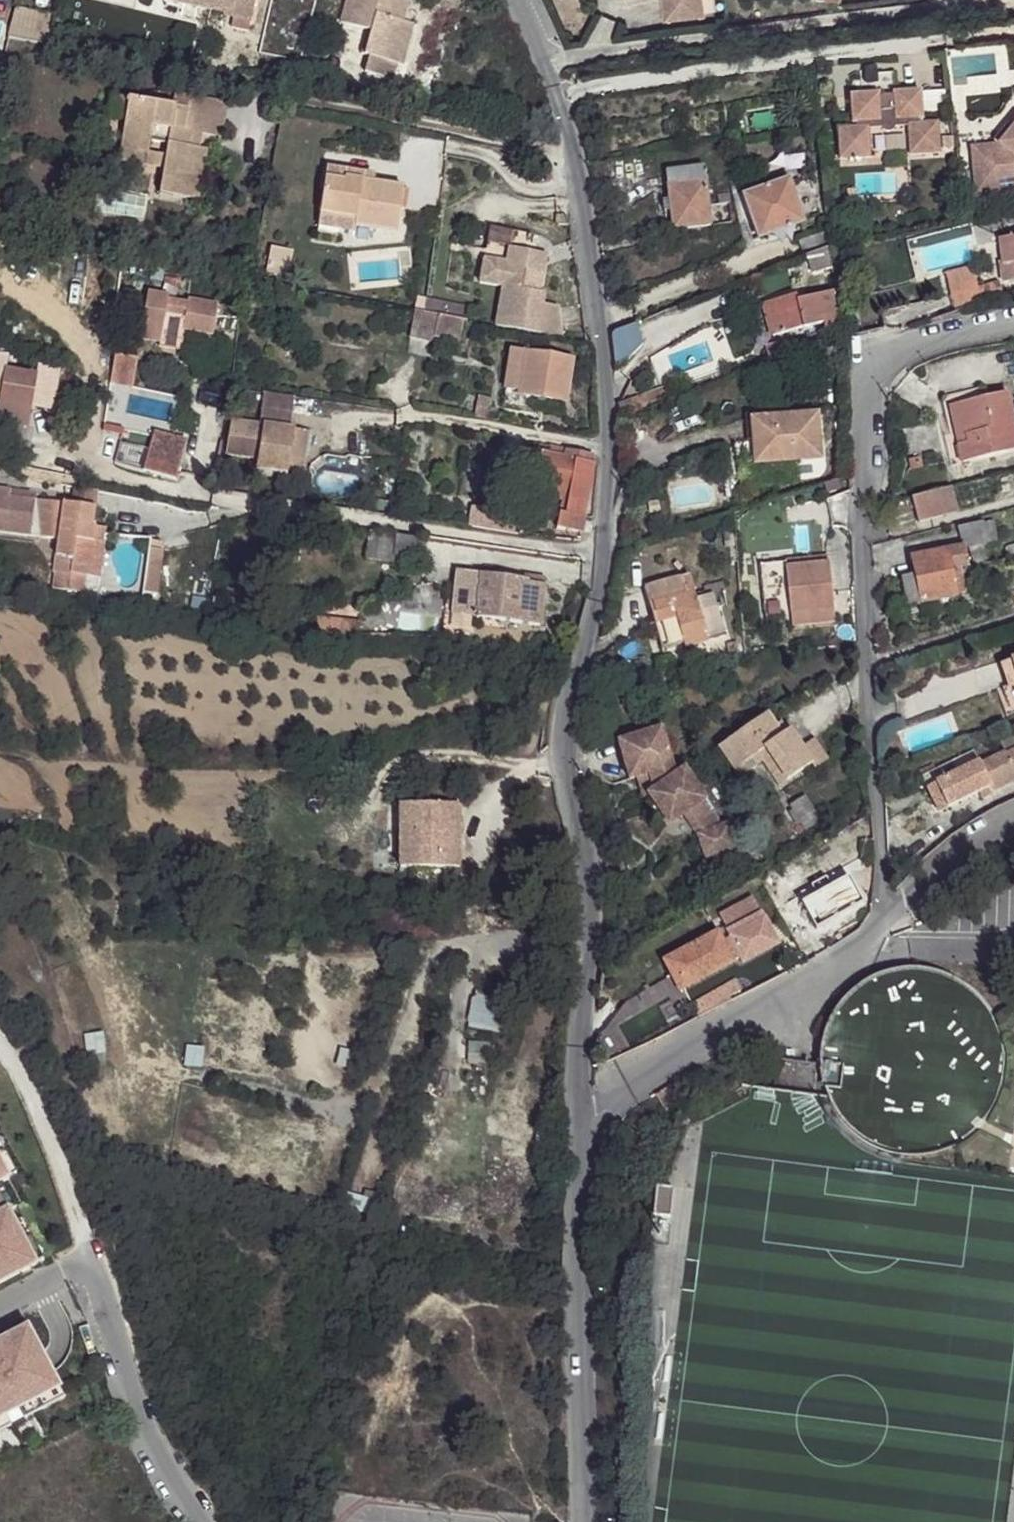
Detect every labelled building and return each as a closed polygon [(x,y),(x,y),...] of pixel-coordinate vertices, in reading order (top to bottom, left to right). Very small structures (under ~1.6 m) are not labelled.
[(255,0),(163,0),(237,16),(234,26),(249,29),(255,0)] [(403,0),(346,0),(340,21),(368,29),(361,53),(370,55),(366,71),(394,78),(398,63),(403,64),(414,25),(404,22),(409,2),(403,0)] [(663,21),(703,16),(701,0),(661,0),(663,21)] [(13,6),(5,35),(56,45),(63,15),(13,6)] [(924,90),(926,111),(945,109),(942,89),(924,90)] [(838,129),(840,159),(849,159),(849,162),(861,161),(861,158),(870,157),(868,129),(882,128),(883,131),(888,132),(891,131),(894,127),(907,126),(909,155),(940,152),(938,122),(918,124),(918,120),(923,119),(921,91),(893,93),(893,96),(878,97),(878,94),(850,96),(852,124),(857,124),(857,128),(838,129)] [(179,95),(177,108),(190,110),(192,97),(179,95)] [(190,110),(177,108),(113,97),(110,119),(125,121),(120,149),(148,154),(150,141),(167,144),(165,156),(164,168),(160,192),(199,198),(206,150),(203,149),(193,148),(196,133),(205,135),(218,137),(224,103),(192,97),(190,110)] [(230,104),(224,103),(218,137),(224,138),(230,104)] [(998,145),(1011,131),(1013,134),(1013,126),(1012,129),(1007,125),(994,141),(998,145)] [(973,168),(975,192),(1011,189),(1010,179),(1013,178),(1013,134),(1011,131),(998,145),(989,146),(990,167),(973,168)] [(196,133),(193,148),(203,149),(205,135),(196,133)] [(971,148),(973,168),(990,167),(989,146),(971,148)] [(148,154),(120,149),(118,161),(164,168),(165,156),(148,154)] [(704,166),(665,171),(673,230),(712,225),(704,166)] [(345,180),(370,184),(372,175),(327,168),(325,180),(344,183),(345,180)] [(356,226),(397,232),(404,189),(370,184),(345,180),(344,183),(325,180),(319,224),(355,230),(356,226)] [(744,196),(759,237),(780,230),(778,227),(785,224),(786,228),(803,222),(788,180),(744,196)] [(729,194),(717,196),(719,204),(730,202),(729,194)] [(566,225),(566,215),(556,215),(556,225),(566,225)] [(504,287),(498,318),(560,329),(558,307),(543,304),(545,293),(539,292),(546,256),(528,252),(525,267),(506,264),(509,248),(513,231),(492,227),(481,283),(504,287)] [(799,241),(803,257),(807,255),(829,247),(828,232),(799,241)] [(1000,264),(1003,279),(1013,277),(1013,237),(1000,240),(1003,264),(1000,264)] [(829,247),(807,255),(812,274),(825,270),(826,275),(833,274),(829,247)] [(288,251),(271,248),(267,272),(283,275),(288,251)] [(528,252),(509,248),(506,264),(525,267),(528,252)] [(945,274),(954,309),(1003,297),(999,282),(978,288),(972,267),(945,274)] [(782,292),(763,297),(773,336),(804,328),(804,329),(824,324),(828,338),(837,335),(832,292),(796,301),(795,296),(784,299),(782,292)] [(168,296),(148,293),(140,339),(160,343),(165,313),(186,317),(183,331),(212,335),(217,304),(188,299),(188,302),(167,299),(168,296)] [(426,300),(424,313),(439,316),(444,317),(446,304),(426,300)] [(444,317),(461,320),(463,307),(446,304),(444,317)] [(439,316),(424,313),(415,312),(410,339),(434,343),(435,336),(439,316)] [(165,313),(160,343),(181,346),(183,331),(186,317),(165,313)] [(444,317),(439,316),(435,336),(459,341),(463,320),(461,320),(444,317)] [(560,329),(498,318),(497,326),(561,338),(560,329)] [(615,332),(612,334),(616,366),(628,360),(633,355),(638,348),(635,324),(615,332)] [(765,347),(769,360),(791,352),(787,341),(765,347)] [(566,402),(572,359),(511,350),(505,390),(520,392),(520,395),(566,402)] [(135,360),(115,357),(111,384),(132,387),(135,360)] [(27,428),(35,379),(0,373),(0,390),(2,391),(0,404),(0,424),(27,428)] [(661,390),(664,398),(672,395),(669,387),(661,390)] [(943,399),(945,408),(986,398),(984,389),(943,399)] [(647,395),(650,403),(664,398),(661,390),(647,395)] [(294,397),(264,393),(262,410),(292,414),(294,397)] [(945,408),(949,426),(943,427),(952,465),(1013,450),(1013,424),(1006,393),(986,398),(945,408)] [(478,397),(474,416),(488,419),(491,399),(478,397)] [(260,470),(287,475),(288,469),(302,471),(308,433),(290,430),(292,414),(262,410),(260,426),(232,421),(227,454),(258,459),(257,466),(260,470)] [(818,413),(750,419),(754,464),(822,458),(818,413)] [(155,433),(145,470),(175,478),(185,441),(155,433)] [(552,447),(550,455),(563,457),(564,450),(552,447)] [(581,533),(594,463),(592,462),(593,455),(564,450),(563,457),(525,450),(520,480),(547,485),(546,494),(568,499),(565,513),(560,512),(557,528),(581,533)] [(951,488),(942,490),(948,516),(958,513),(951,488)] [(106,529),(92,527),(94,509),(71,506),(31,500),(31,493),(0,489),(0,531),(59,539),(52,588),(83,594),(96,597),(106,529)] [(74,490),(71,506),(94,509),(97,493),(74,490)] [(942,490),(912,498),(918,523),(948,516),(942,490)] [(393,502),(372,499),(370,509),(391,512),(393,502)] [(469,527),(514,534),(517,514),(471,507),(469,527)] [(915,575),(901,578),(906,603),(920,601),(921,602),(955,595),(950,569),(968,566),(964,548),(998,540),(993,521),(983,524),(983,522),(957,528),(962,548),(912,559),(915,575)] [(370,540),(367,558),(412,564),(415,539),(396,537),(396,543),(370,540)] [(1006,559),(1013,557),(1013,546),(1005,548),(1006,559)] [(162,553),(149,551),(143,592),(157,594),(162,553)] [(828,558),(786,563),(786,569),(828,564),(828,558)] [(786,563),(760,565),(765,618),(790,615),(833,610),(828,564),(786,569),(786,563)] [(457,574),(453,615),(540,625),(545,579),(525,577),(524,582),(457,574)] [(689,575),(644,589),(655,623),(677,616),(687,647),(725,636),(712,594),(724,591),(723,585),(704,590),(706,596),(696,599),(689,575)] [(833,610),(790,615),(791,626),(834,621),(833,610)] [(1010,662),(1000,665),(1010,693),(1013,691),(1013,674),(1010,662)] [(766,715),(724,744),(740,767),(764,750),(786,782),(811,764),(812,763),(790,730),(787,733),(781,737),(774,727),(766,715)] [(780,723),(774,727),(781,737),(787,733),(780,723)] [(618,742),(630,779),(636,777),(647,774),(652,790),(647,794),(662,817),(678,819),(683,815),(697,835),(705,858),(736,847),(727,824),(720,826),(714,811),(690,776),(678,772),(676,774),(661,728),(618,742)] [(935,783),(948,808),(978,793),(989,787),(992,793),(1013,782),(1013,735),(998,740),(1004,751),(979,764),(978,762),(935,783)] [(814,739),(802,748),(812,763),(811,764),(814,769),(828,760),(814,739)] [(740,767),(724,744),(717,749),(738,779),(762,762),(779,786),(786,782),(764,750),(740,767)] [(919,772),(921,776),(935,769),(933,765),(919,772)] [(647,774),(636,777),(643,797),(647,794),(652,790),(647,774)] [(935,783),(925,788),(938,813),(948,808),(935,783)] [(989,787),(978,793),(981,798),(992,793),(989,787)] [(805,797),(790,806),(805,830),(819,821),(805,797)] [(401,805),(400,867),(459,868),(460,830),(455,830),(455,824),(460,824),(460,805),(401,805)] [(800,904),(815,931),(863,903),(848,877),(831,886),(825,877),(810,886),(816,895),(800,904)] [(686,943),(661,957),(679,991),(732,963),(717,934),(688,949),(686,943)] [(819,1062),(777,1057),(773,1090),(825,1096),(836,1115),(853,1135),(882,1151),(898,1154),(924,1155),(941,1152),(957,1145),(974,1134),(991,1116),(1001,1096),(1006,1079),(1006,1047),(1000,1025),(996,1017),(983,999),(967,985),(954,977),(931,970),(907,968),(885,972),(862,983),(850,992),(835,1009),(830,1017),(824,1032),(821,1041),(819,1062)] [(466,1027),(504,1035),(512,999),(473,991),(466,1027)] [(8,1179),(16,1175),(0,1145),(0,1164),(8,1179)] [(0,1184),(0,1198),(7,1212),(15,1207),(2,1183),(0,1184)] [(35,1265),(15,1226),(7,1212),(0,1198),(0,1284),(35,1265)] [(23,1222),(15,1226),(35,1265),(43,1261),(23,1222)] [(5,1417),(20,1409),(59,1389),(27,1328),(0,1342),(0,1420),(5,1417)] [(59,1389),(20,1409),(25,1419),(64,1399),(59,1389)] [(0,1420),(0,1433),(11,1427),(5,1417),(0,1420)]
